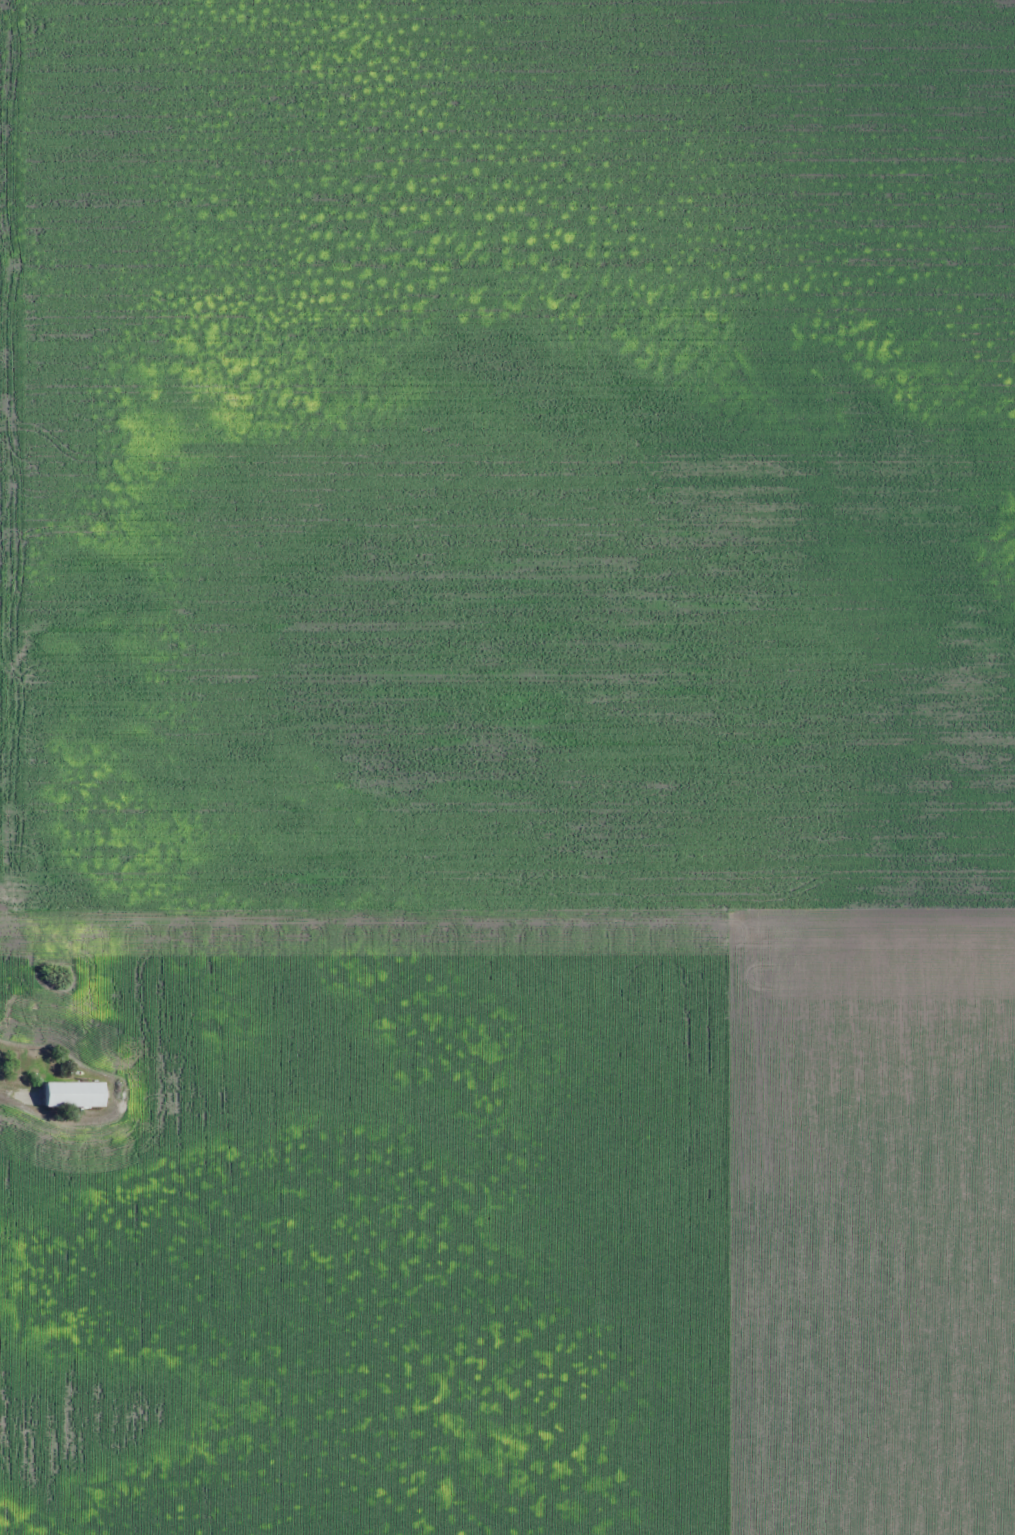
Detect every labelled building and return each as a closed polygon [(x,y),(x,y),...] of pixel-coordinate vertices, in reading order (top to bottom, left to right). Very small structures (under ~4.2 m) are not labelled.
[(46,1082),(103,1083),(102,1107),(45,1106),(46,1082)]
